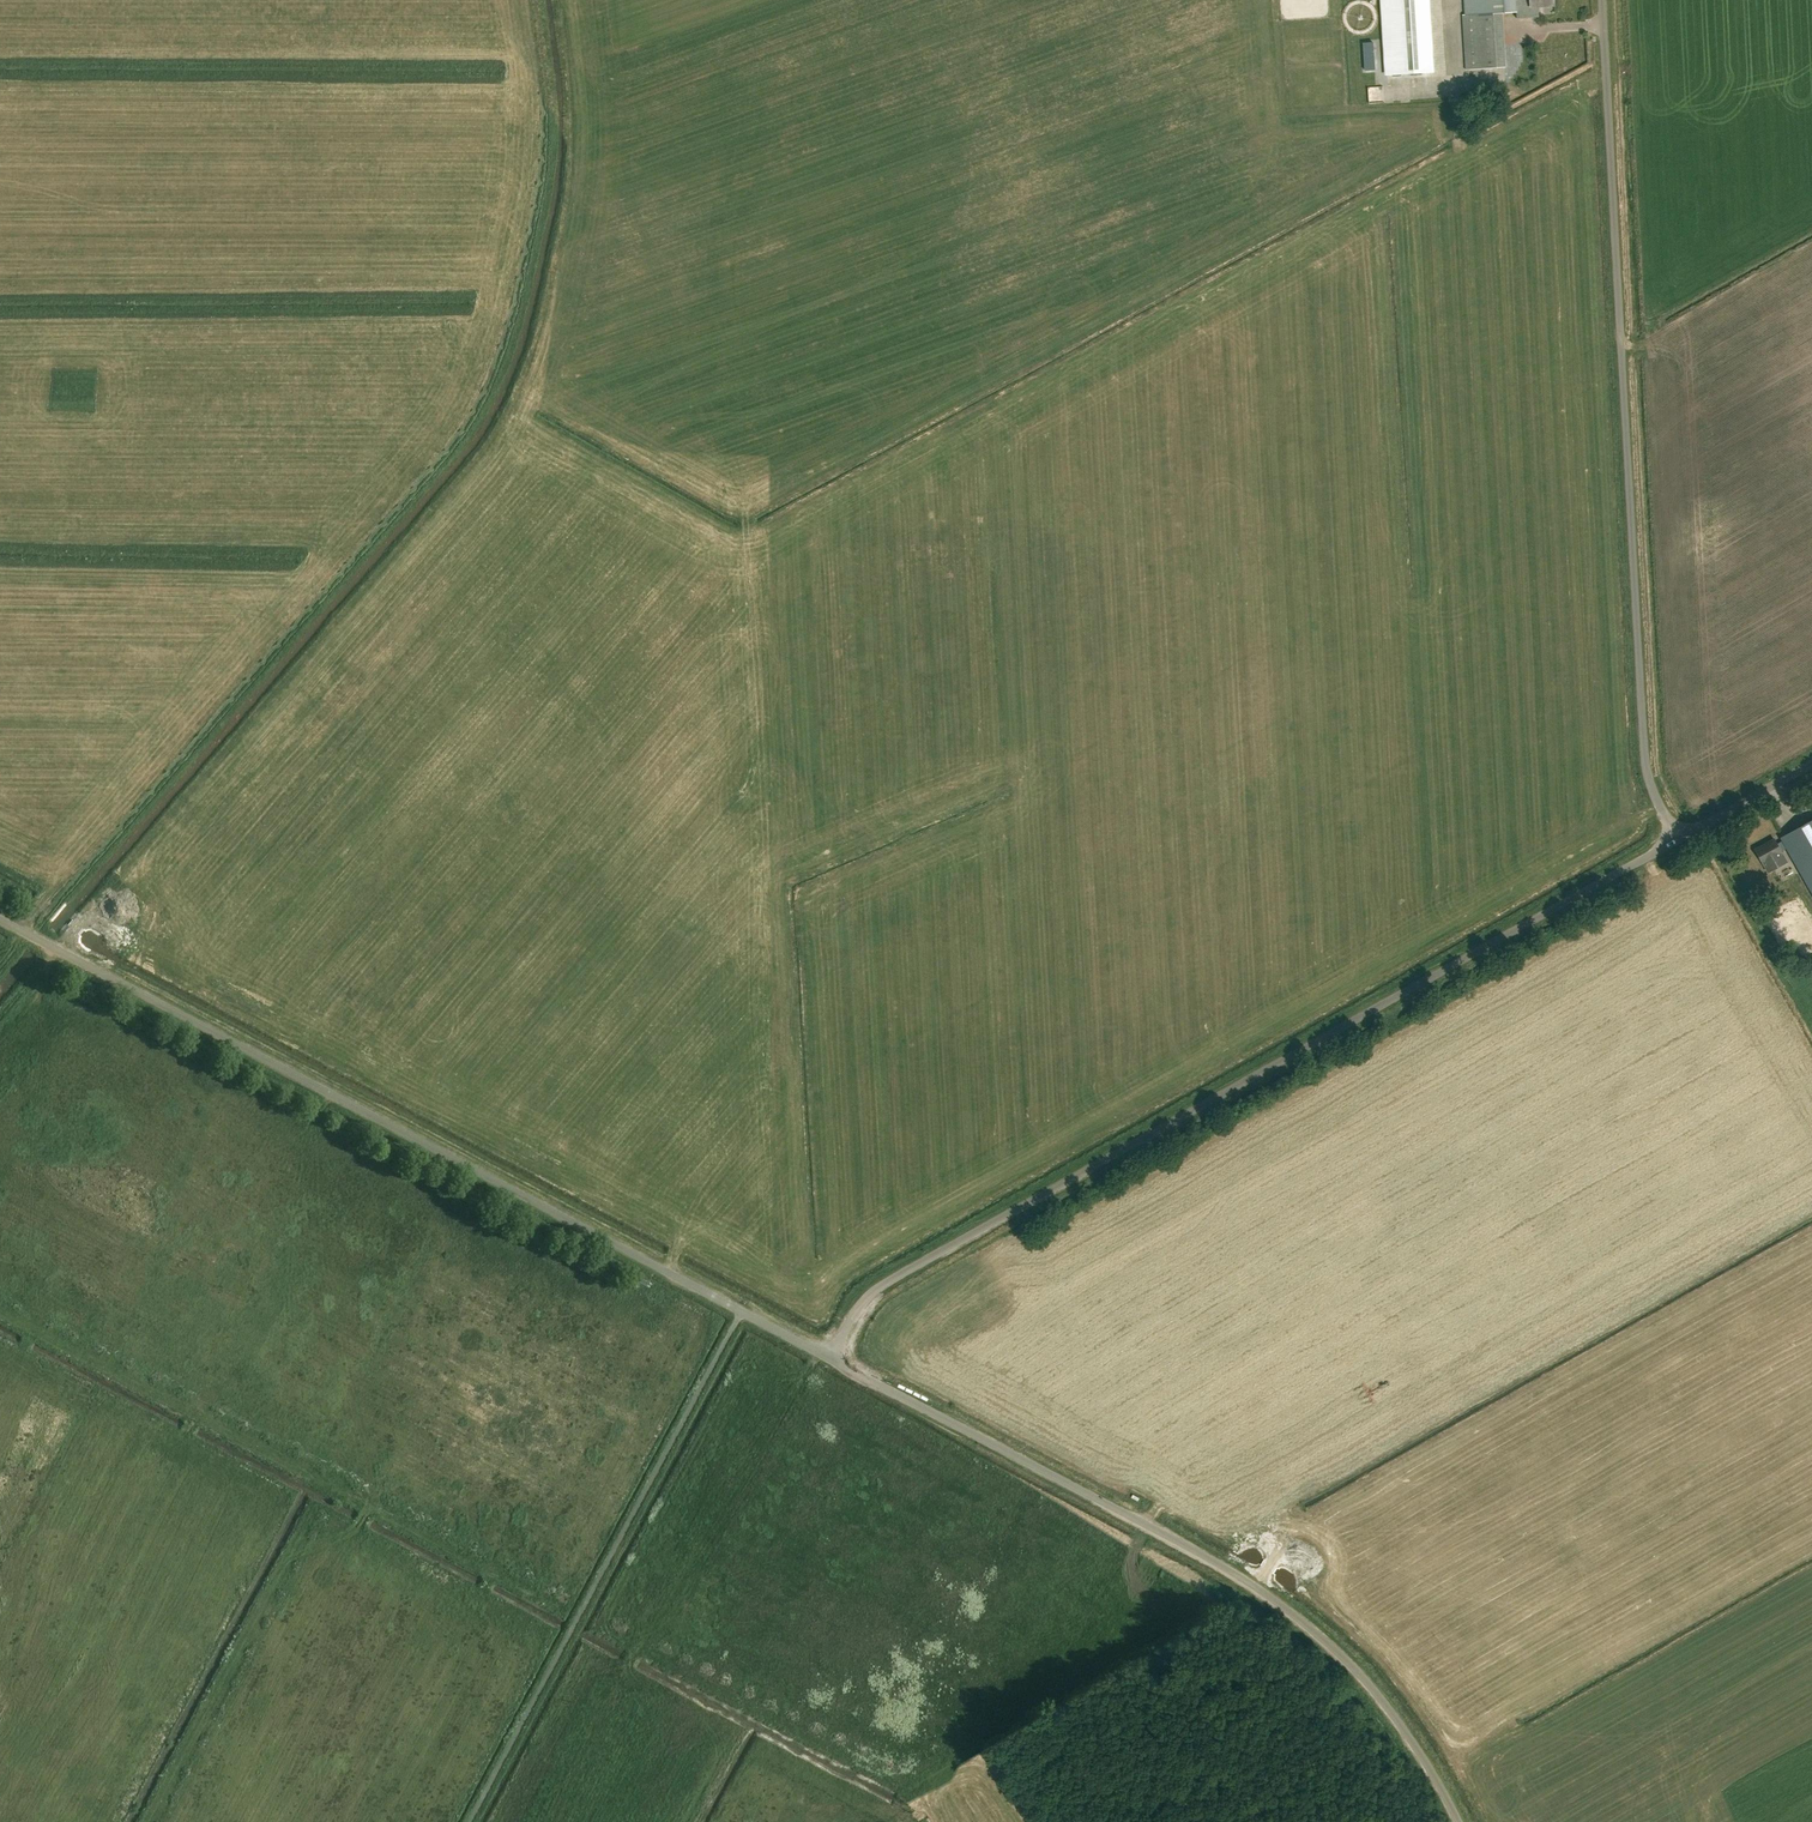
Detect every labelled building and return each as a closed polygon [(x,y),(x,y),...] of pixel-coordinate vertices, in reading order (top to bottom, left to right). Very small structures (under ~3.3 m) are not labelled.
[(1427,0),(1380,0),(1385,75),(1431,72),(1427,0)] [(1464,15),(1468,70),(1497,68),(1493,13),(1517,11),(1516,8),(1554,5),(1554,0),(1464,0),(1464,15)] [(1784,837),(1785,839),(1777,844),(1774,839),(1755,849),(1768,872),(1787,861),(1781,851),(1789,847),(1811,888),(1811,821),(1784,837)]
